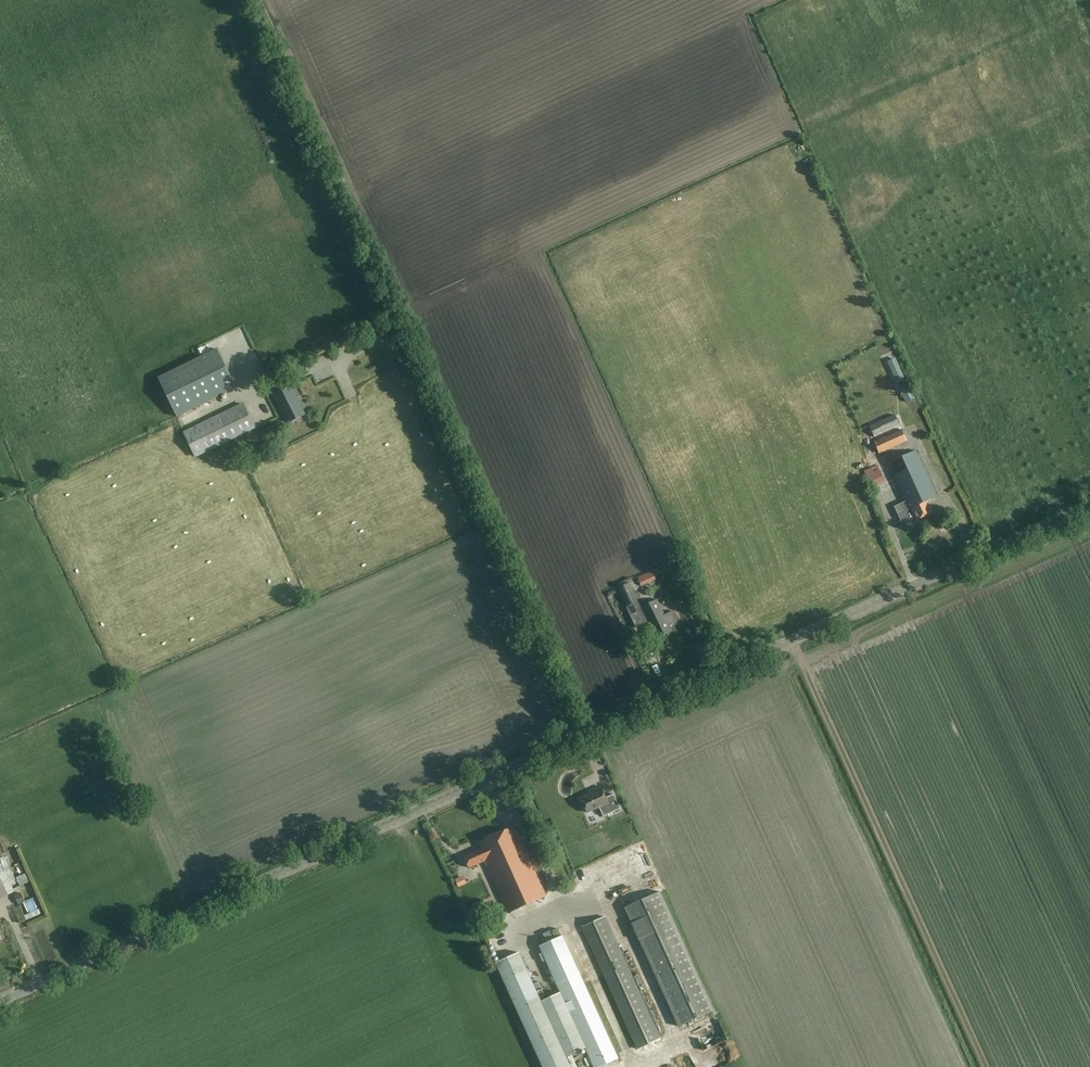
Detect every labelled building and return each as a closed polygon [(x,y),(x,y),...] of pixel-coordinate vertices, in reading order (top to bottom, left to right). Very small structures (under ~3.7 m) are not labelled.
[(157,380),(176,420),(235,392),(216,353),(157,380)] [(844,371),(864,365),(860,354),(841,361),(844,371)] [(905,382),(895,360),(887,363),(897,385),(905,382)] [(287,423),(305,414),(290,386),(273,395),(287,423)] [(315,388),(309,392),(313,398),(319,394),(315,388)] [(912,392),(903,396),(907,404),(916,399),(912,392)] [(196,458),(256,429),(244,404),(184,433),(196,458)] [(874,438),(900,426),(895,416),(869,427),(874,438)] [(878,454),(907,441),(901,429),(873,442),(878,454)] [(938,496),(917,450),(887,464),(904,502),(894,507),(902,524),(916,517),(917,519),(934,511),(929,500),(938,496)] [(645,570),(635,574),(639,584),(650,579),(645,570)] [(626,607),(638,602),(629,583),(617,589),(626,607)] [(657,639),(672,631),(657,600),(641,608),(657,639)] [(692,618),(697,616),(697,615),(701,613),(698,608),(689,611),(692,618)] [(594,794),(580,800),(587,815),(598,810),(602,819),(619,811),(613,797),(605,800),(600,789),(593,793),(594,794)] [(481,850),(465,857),(470,869),(485,863),(509,914),(546,897),(514,828),(478,844),(481,850)] [(583,840),(591,858),(598,855),(597,854),(605,851),(600,840),(598,841),(596,837),(591,839),(590,837),(583,840)] [(622,839),(609,845),(612,850),(624,843),(622,839)] [(461,855),(477,849),(474,843),(458,849),(461,855)] [(16,884),(4,856),(0,858),(0,859),(12,886),(16,884)] [(0,859),(0,898),(14,892),(12,886),(0,859)] [(24,901),(20,893),(15,895),(18,903),(24,901)] [(660,894),(624,910),(677,1029),(713,1013),(660,894)] [(26,920),(41,914),(39,909),(24,915),(26,920)] [(636,1051),(659,1041),(604,919),(582,929),(636,1051)] [(560,992),(541,1001),(520,955),(497,965),(543,1066),(571,1066),(566,1057),(585,1048),(593,1066),(600,1066),(616,1060),(562,937),(540,947),(560,992)] [(655,1028),(660,1026),(657,1017),(651,1019),(655,1028)] [(714,1020),(708,1023),(714,1036),(721,1032),(714,1020)]
